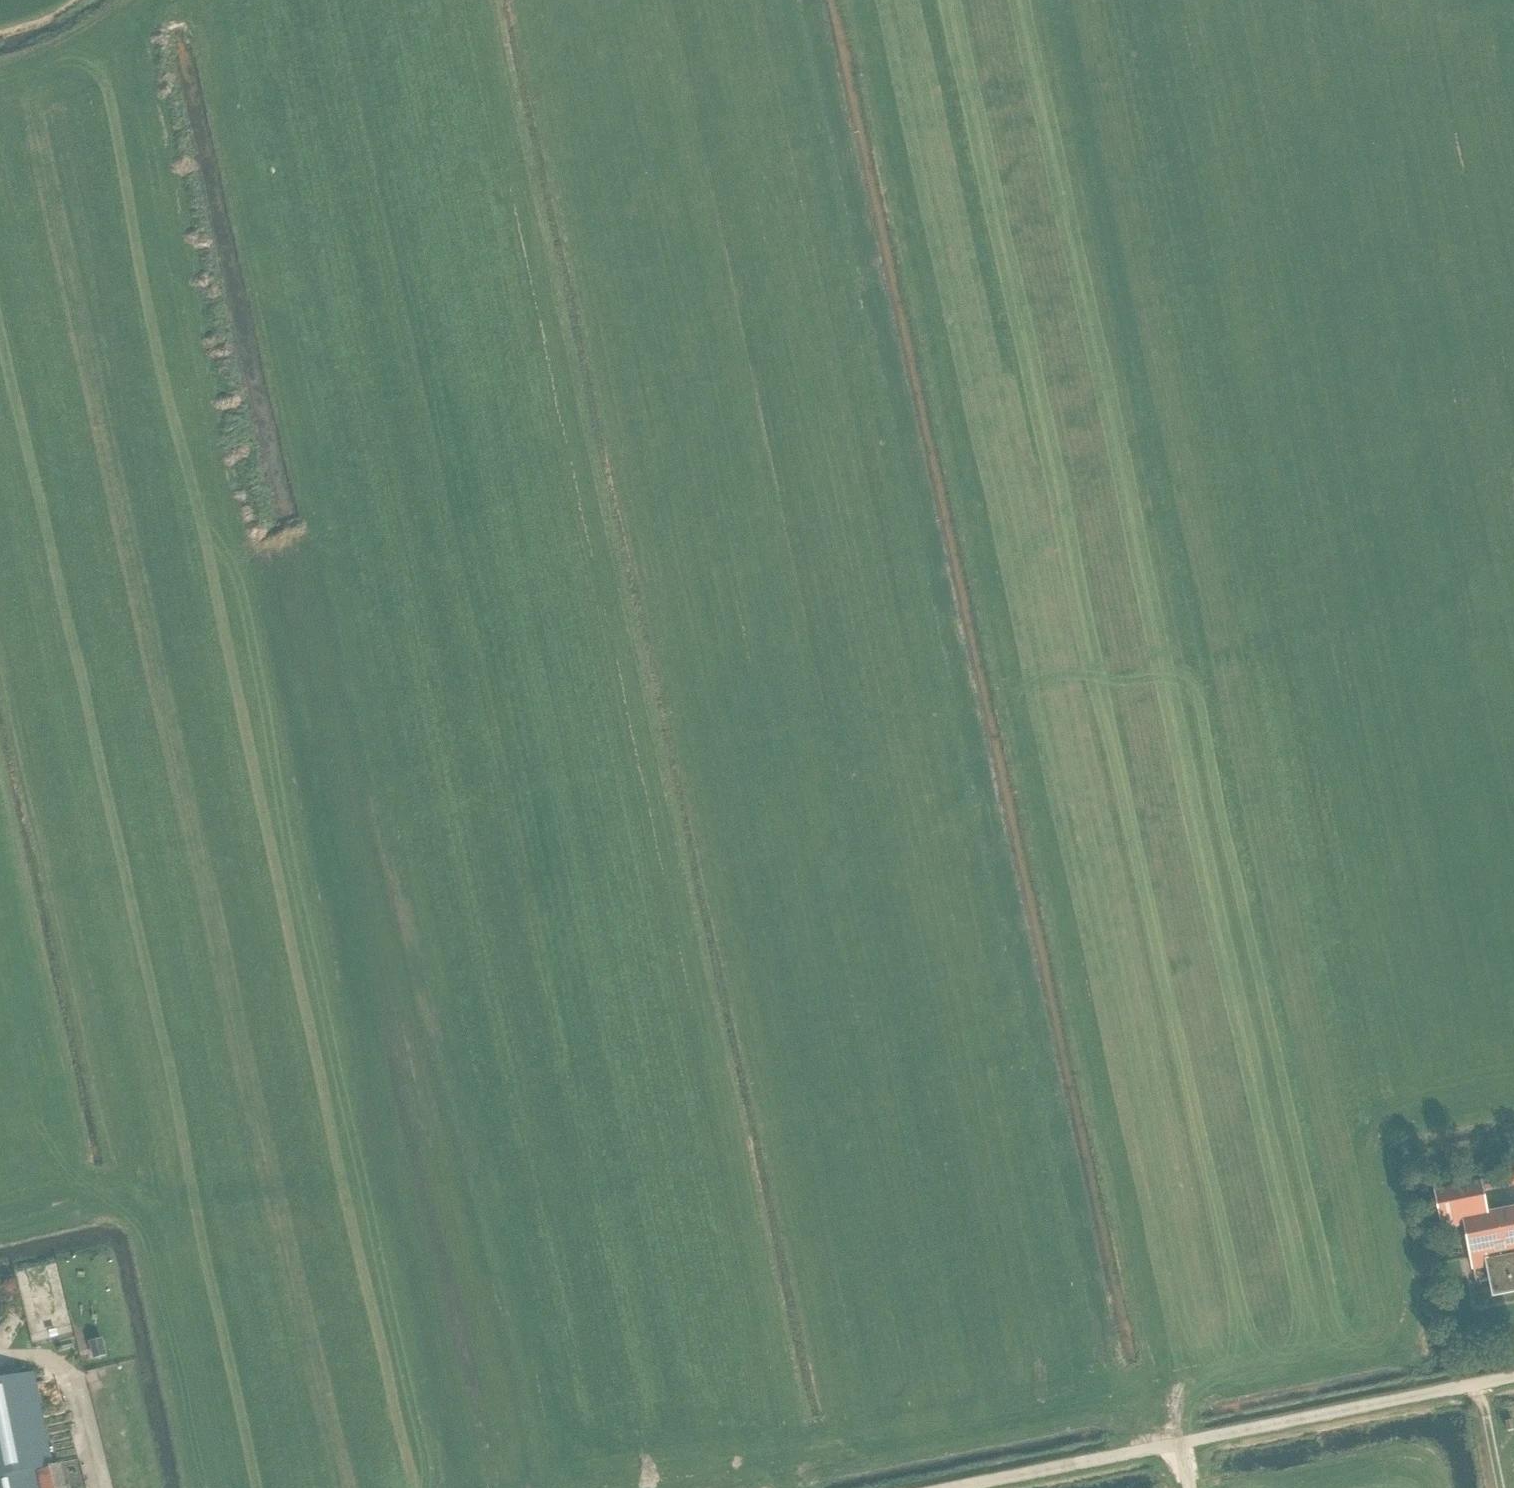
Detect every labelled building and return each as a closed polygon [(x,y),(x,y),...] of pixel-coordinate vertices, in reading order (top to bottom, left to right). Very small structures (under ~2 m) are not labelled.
[(1513,1181),(1513,1162),(1502,1165),(1506,1182),(1513,1181)] [(1463,1220),(1476,1283),(1478,1283),(1475,1269),(1489,1266),(1494,1291),(1513,1287),(1513,1211),(1488,1217),(1481,1183),(1434,1193),(1441,1224),(1463,1220)] [(34,1470),(52,1464),(34,1373),(0,1380),(0,1487),(37,1487),(34,1470)] [(1508,1431),(1513,1430),(1513,1426),(1513,1421),(1506,1422),(1508,1431)] [(39,1487),(65,1487),(59,1464),(35,1472),(39,1487)]
